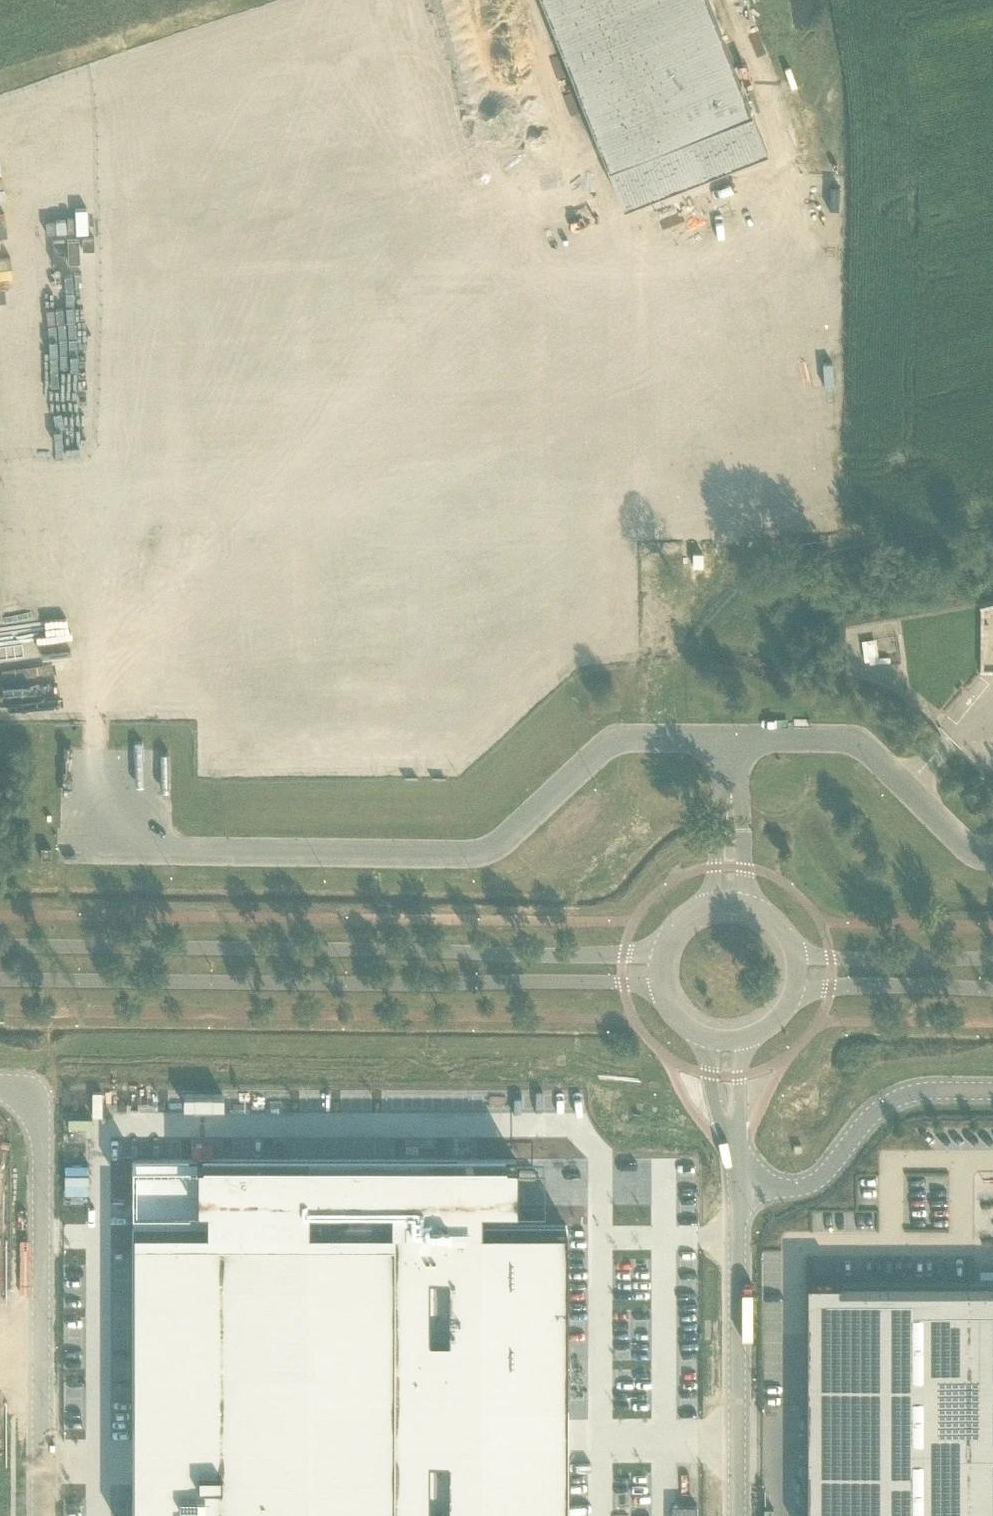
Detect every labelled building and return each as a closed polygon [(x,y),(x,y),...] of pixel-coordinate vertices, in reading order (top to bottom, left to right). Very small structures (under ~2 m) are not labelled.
[(624,205),(772,149),(715,0),(546,0),(624,205)] [(862,662),(876,661),(875,638),(860,639),(862,662)] [(981,741),(980,755),(992,756),(992,742),(981,741)] [(41,859),(51,859),(51,848),(42,848),(41,859)] [(132,1160),(132,1515),(566,1515),(566,1225),(480,1225),(480,1204),(516,1204),(516,1160),(132,1160)] [(813,1228),(830,1227),(829,1210),(812,1211),(813,1228)] [(806,1281),(806,1515),(992,1515),(992,1288),(839,1288),(839,1281),(806,1281)]
